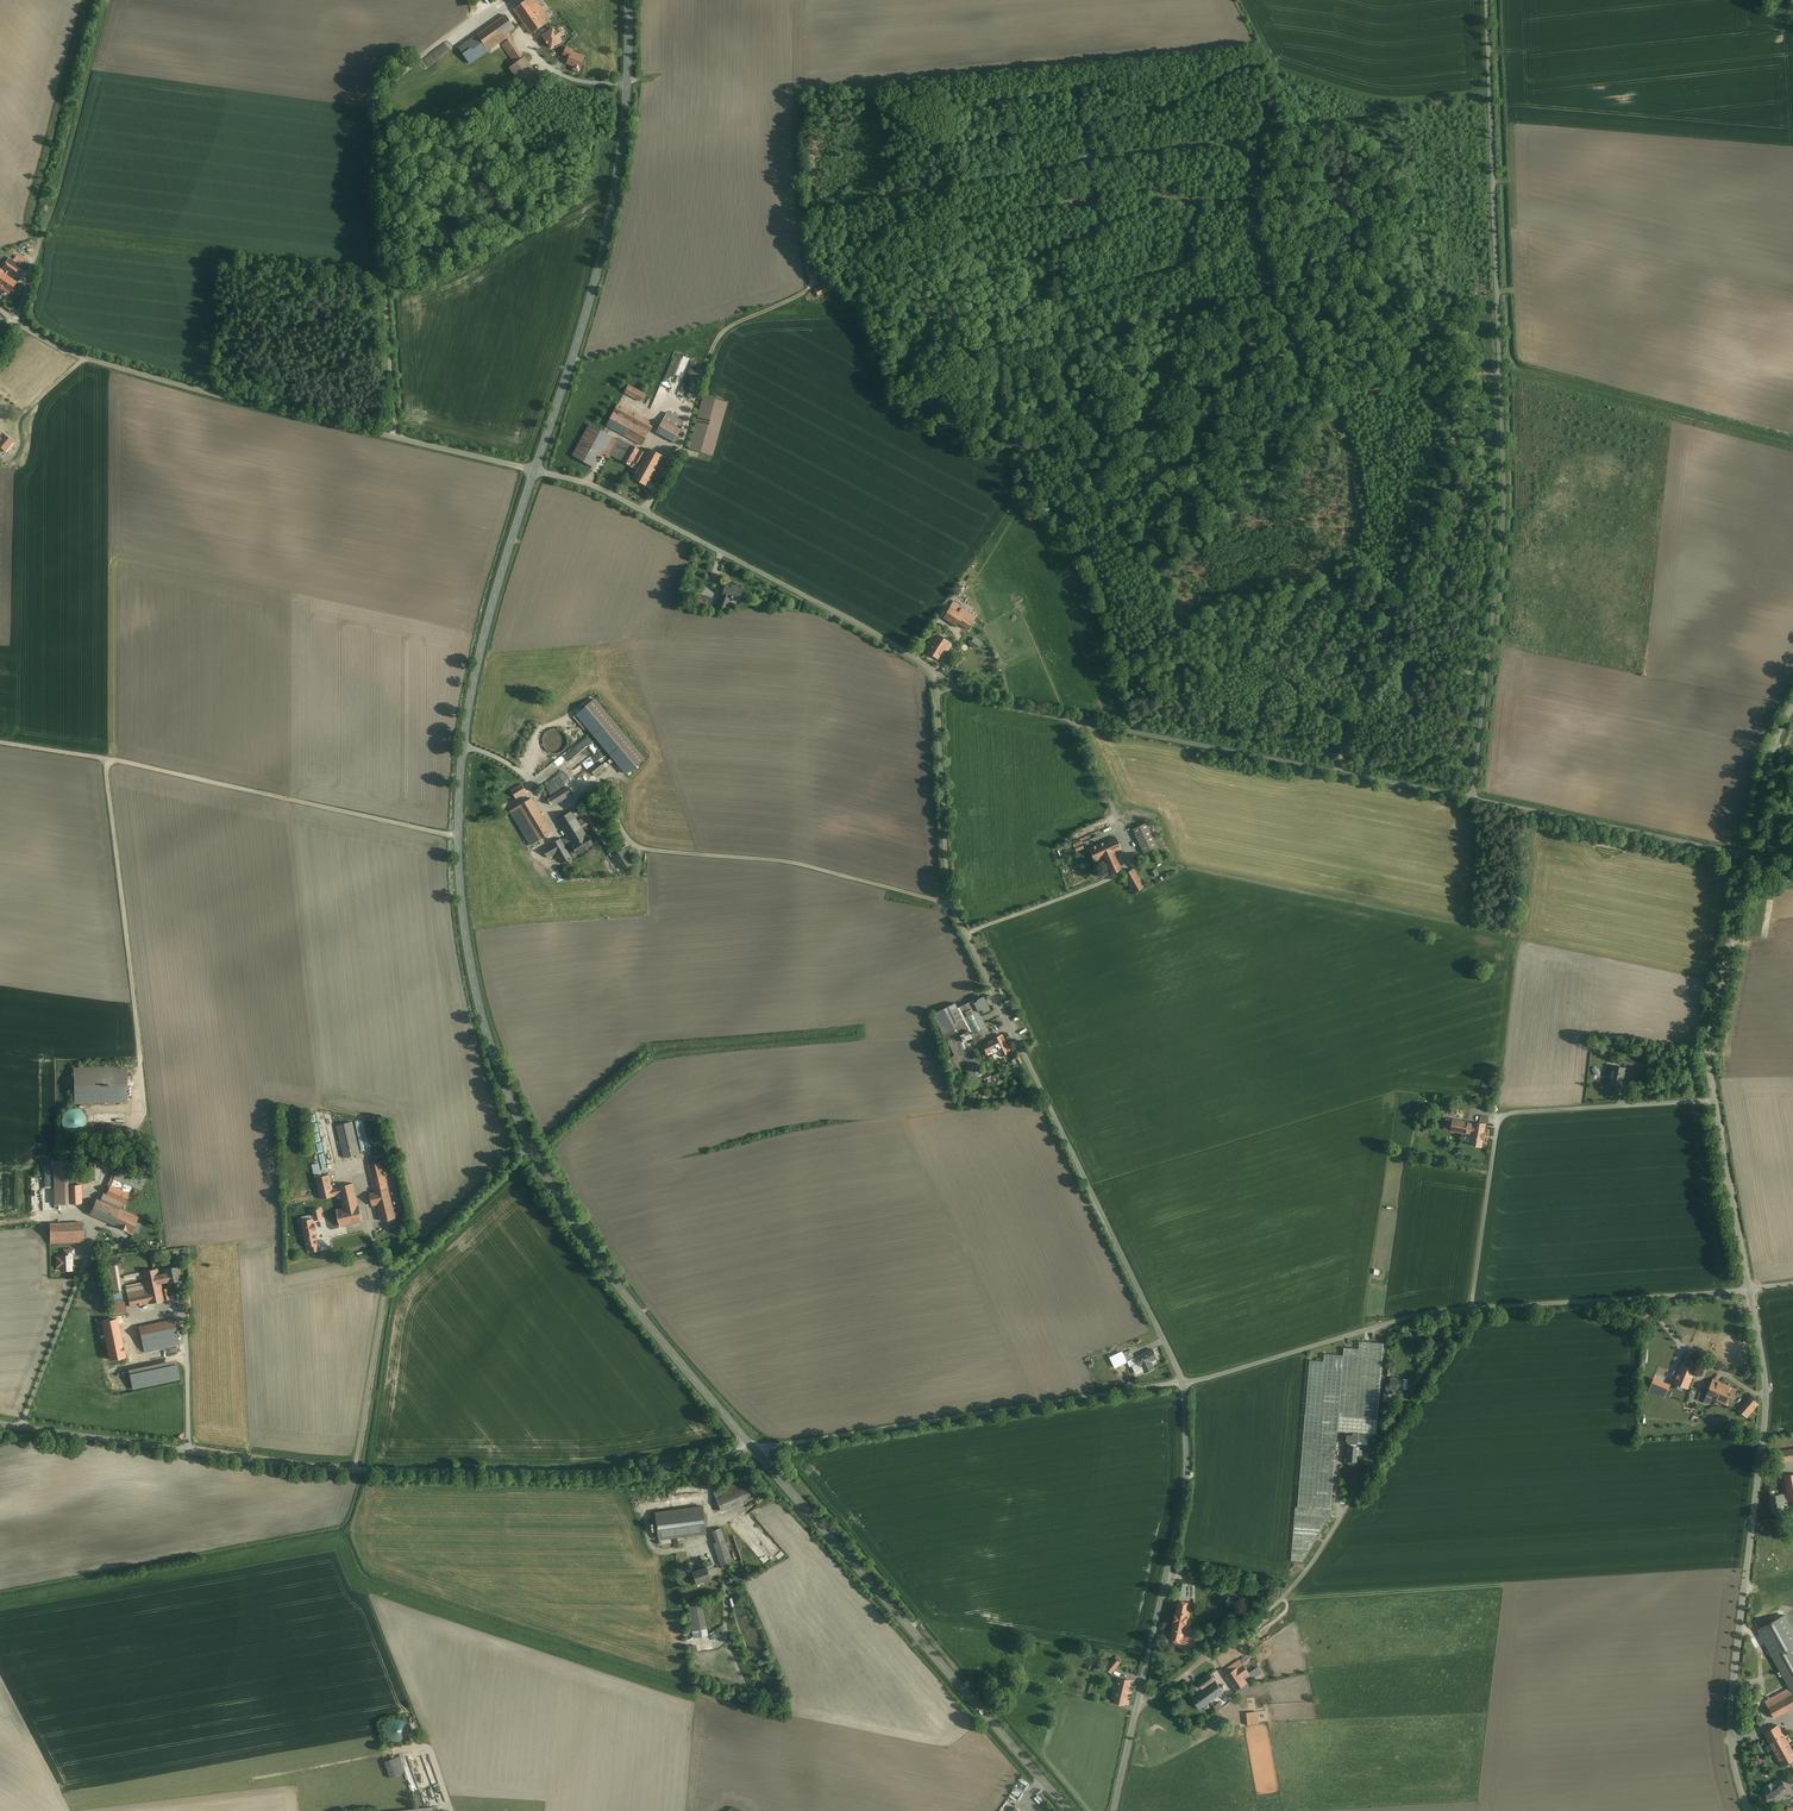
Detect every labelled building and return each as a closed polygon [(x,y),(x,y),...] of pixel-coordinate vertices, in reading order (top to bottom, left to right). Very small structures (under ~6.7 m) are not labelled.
[(517,5),(535,32),(554,19),(541,0),(525,0),(517,5)] [(520,28),(507,10),(479,30),(491,47),(520,28)] [(563,41),(554,29),(542,37),(551,50),(563,41)] [(525,55),(513,36),(505,42),(517,60),(525,55)] [(584,57),(573,52),(573,53),(572,52),(567,63),(574,66),(573,69),(578,71),(584,57)] [(528,55),(511,66),(522,81),(538,70),(528,55)] [(28,258),(21,254),(18,259),(11,255),(5,265),(2,263),(0,266),(0,265),(0,287),(11,294),(19,281),(15,278),(17,275),(28,258)] [(828,281),(815,288),(819,295),(832,289),(831,288),(834,287),(831,280),(828,282),(828,281)] [(684,398),(697,361),(683,356),(680,363),(669,393),(684,398)] [(649,392),(631,383),(627,391),(644,400),(649,392)] [(704,395),(691,449),(716,455),(729,401),(704,395)] [(657,422),(620,402),(608,424),(645,443),(657,422)] [(687,420),(670,411),(659,431),(677,441),(687,420)] [(610,455),(618,440),(590,425),(573,455),(595,468),(603,453),(609,457),(610,455)] [(646,454),(619,438),(618,440),(610,455),(637,470),(632,477),(648,486),(653,477),(658,480),(669,460),(649,449),(646,454)] [(741,588),(726,583),(718,607),(725,609),(729,597),(737,600),(741,588)] [(711,597),(696,593),(693,602),(709,607),(711,597)] [(958,613),(949,607),(943,617),(956,626),(958,623),(968,629),(972,622),(967,618),(958,613)] [(969,614),(961,609),(958,613),(967,618),(969,614)] [(933,644),(933,643),(939,635),(935,632),(929,641),(933,644)] [(952,644),(939,635),(933,643),(933,644),(927,652),(938,658),(943,649),(947,651),(952,644)] [(976,636),(973,641),(981,646),(984,642),(976,636)] [(648,759),(599,697),(578,713),(627,775),(648,759)] [(597,741),(567,761),(573,769),(602,749),(597,741)] [(608,767),(601,759),(591,766),(593,769),(577,780),(582,787),(608,767)] [(556,761),(540,772),(543,775),(559,765),(556,761)] [(574,792),(567,780),(548,791),(556,803),(574,792)] [(529,790),(524,782),(513,788),(518,797),(529,790)] [(555,832),(535,797),(512,810),(533,845),(555,832)] [(577,821),(572,812),(557,820),(568,836),(563,839),(562,838),(544,848),(550,858),(558,853),(564,865),(573,859),(565,844),(570,841),(573,845),(587,836),(586,835),(582,828),(589,824),(584,817),(577,821)] [(1130,823),(1126,813),(1120,816),(1125,825),(1130,823)] [(1156,848),(1146,824),(1133,829),(1143,853),(1156,848)] [(587,836),(573,845),(572,845),(577,853),(593,844),(590,840),(591,840),(591,839),(591,837),(591,836),(590,836),(589,835),(588,835),(586,835),(587,836)] [(1087,847),(1083,836),(1072,839),(1076,851),(1087,847)] [(1116,837),(1090,849),(1096,862),(1100,859),(1103,858),(1107,867),(1102,870),(1105,876),(1122,868),(1116,855),(1123,852),(1116,837)] [(632,863),(623,849),(621,851),(619,846),(609,852),(612,857),(614,856),(622,869),(632,863)] [(1062,867),(1065,875),(1073,872),(1070,864),(1062,867)] [(1135,868),(1123,875),(1133,894),(1145,887),(1135,868)] [(1152,872),(1155,877),(1161,873),(1158,868),(1152,872)] [(985,1005),(981,996),(960,1007),(958,1002),(935,1013),(946,1036),(950,1033),(960,1053),(949,1058),(953,1067),(968,1060),(975,1074),(985,1069),(973,1045),(994,1034),(980,1007),(985,1005)] [(1003,1034),(1000,1035),(981,1044),(986,1056),(991,1054),(994,1060),(1011,1052),(1003,1034)] [(1647,1060),(1625,1056),(1624,1063),(1634,1064),(1633,1068),(1645,1070),(1647,1060)] [(76,1066),(77,1103),(131,1100),(129,1064),(76,1066)] [(1594,1075),(1599,1073),(1595,1066),(1591,1069),(1594,1075)] [(1622,1087),(1625,1068),(1613,1066),(1610,1085),(1622,1087)] [(66,1132),(87,1130),(86,1108),(65,1109),(66,1132)] [(1487,1124),(1486,1125),(1489,1125),(1490,1116),(1482,1115),(1481,1124),(1487,1124)] [(338,1122),(346,1156),(363,1153),(355,1118),(338,1122)] [(1452,1132),(1474,1135),(1475,1123),(1454,1120),(1452,1132)] [(1475,1123),(1474,1135),(1472,1144),(1484,1145),(1486,1125),(1487,1124),(1481,1124),(1475,1123)] [(315,1147),(323,1146),(322,1133),(313,1135),(315,1147)] [(90,1160),(90,1179),(102,1179),(102,1160),(90,1160)] [(385,1160),(370,1163),(376,1191),(391,1187),(385,1160)] [(312,1171),(320,1170),(319,1161),(311,1162),(312,1171)] [(122,1165),(116,1178),(135,1186),(144,1190),(149,1177),(122,1165)] [(322,1198),(337,1195),(335,1186),(332,1173),(317,1176),(322,1198)] [(116,1178),(109,1194),(125,1201),(128,1202),(135,1186),(116,1178)] [(33,1180),(34,1210),(43,1210),(42,1180),(33,1180)] [(330,1229),(365,1220),(356,1181),(335,1186),(337,1195),(342,1193),(345,1204),(325,1209),(330,1229)] [(68,1183),(69,1203),(84,1202),(83,1183),(68,1183)] [(398,1217),(391,1187),(376,1191),(372,1192),(375,1205),(379,1204),(383,1220),(398,1217)] [(108,1194),(105,1200),(122,1207),(125,1201),(109,1194),(108,1194)] [(100,1198),(93,1214),(133,1232),(140,1215),(122,1207),(105,1200),(100,1198)] [(85,1241),(84,1221),(51,1222),(52,1243),(85,1241)] [(71,1254),(64,1254),(64,1256),(60,1256),(60,1257),(56,1258),(57,1263),(60,1263),(60,1270),(72,1270),(71,1265),(73,1265),(72,1259),(71,1259),(71,1254)] [(125,1273),(132,1307),(172,1299),(170,1287),(164,1288),(163,1285),(182,1281),(179,1266),(166,1269),(167,1272),(161,1273),(159,1266),(125,1273)] [(117,1313),(129,1310),(126,1297),(113,1300),(117,1313)] [(179,1331),(175,1315),(140,1322),(144,1339),(160,1336),(162,1347),(172,1345),(169,1333),(179,1331)] [(124,1326),(115,1328),(119,1350),(134,1347),(133,1341),(127,1342),(124,1326)] [(1159,1359),(1153,1347),(1135,1356),(1132,1350),(1117,1357),(1120,1366),(1136,1359),(1144,1376),(1156,1370),(1153,1362),(1159,1359)] [(154,1358),(165,1356),(164,1349),(153,1350),(154,1358)] [(1697,1352),(1688,1349),(1674,1382),(1688,1388),(1696,1369),(1691,1367),(1697,1352)] [(179,1359),(131,1367),(134,1387),(183,1380),(179,1359)] [(1391,1386),(1390,1391),(1402,1392),(1403,1382),(1397,1381),(1397,1380),(1390,1379),(1389,1386),(1391,1386)] [(1736,1390),(1713,1380),(1706,1396),(1729,1406),(1736,1390)] [(1749,1401),(1742,1410),(1749,1416),(1756,1408),(1749,1401)] [(1350,1433),(1349,1460),(1363,1461),(1364,1444),(1372,1444),(1373,1433),(1356,1432),(1356,1433),(1350,1433)] [(1778,1449),(1781,1461),(1792,1459),(1792,1446),(1778,1449)] [(1784,1476),(1787,1493),(1788,1499),(1788,1501),(1792,1500),(1792,1475),(1784,1476)] [(736,1482),(714,1492),(717,1499),(721,1510),(743,1501),(739,1490),(736,1482)] [(1332,1508),(1332,1489),(1301,1489),(1301,1506),(1304,1506),(1304,1512),(1306,1512),(1306,1508),(1316,1508),(1332,1508)] [(1781,1494),(1769,1496),(1772,1513),(1784,1511),(1782,1500),(1781,1494)] [(655,1512),(659,1539),(706,1533),(703,1506),(655,1512)] [(712,1530),(716,1542),(725,1539),(721,1527),(712,1530)] [(725,1539),(716,1542),(713,1543),(721,1565),(732,1561),(725,1539)] [(714,1569),(708,1571),(710,1577),(720,1573),(718,1566),(714,1567),(714,1569)] [(710,1577),(708,1571),(707,1567),(692,1572),(696,1583),(711,1578),(710,1577)] [(1185,1582),(1183,1593),(1191,1595),(1193,1584),(1185,1582)] [(1191,1601),(1178,1599),(1170,1640),(1190,1644),(1192,1634),(1185,1633),(1191,1601)] [(703,1605),(688,1607),(693,1632),(707,1629),(703,1605)] [(1776,1662),(1792,1693),(1792,1653),(1776,1662)] [(1251,1661),(1247,1655),(1225,1669),(1240,1692),(1255,1682),(1253,1679),(1256,1678),(1247,1664),(1251,1661)] [(1121,1661),(1114,1656),(1104,1667),(1111,1673),(1121,1661)] [(1201,1691),(1209,1702),(1224,1692),(1210,1673),(1197,1682),(1203,1689),(1201,1691)] [(1125,1705),(1131,1677),(1116,1674),(1114,1682),(1118,1682),(1117,1687),(1114,1687),(1111,1696),(1114,1697),(1113,1702),(1125,1705)] [(1788,1684),(1761,1699),(1771,1716),(1792,1704),(1792,1694),(1788,1684)] [(1200,1709),(1209,1702),(1201,1691),(1192,1698),(1200,1709)] [(1219,1711),(1226,1706),(1222,1701),(1215,1706),(1219,1711)] [(386,1731),(387,1735),(389,1738),(391,1740),(395,1741),(398,1742),(402,1741),(405,1739),(407,1736),(409,1732),(409,1729),(408,1725),(406,1722),(403,1720),(399,1719),(396,1718),(392,1719),(389,1721),(387,1724),(386,1728),(386,1731)] [(1778,1725),(1764,1733),(1782,1766),(1792,1760),(1792,1753),(1778,1725)] [(399,1756),(384,1761),(390,1778),(405,1773),(399,1756)] [(1774,1782),(1774,1783),(1775,1783),(1779,1791),(1785,1788),(1780,1779),(1774,1782)] [(1767,1787),(1763,1789),(1768,1798),(1780,1792),(1779,1791),(1775,1783),(1774,1783),(1772,1785),(1771,1783),(1766,1786),(1767,1787)]
